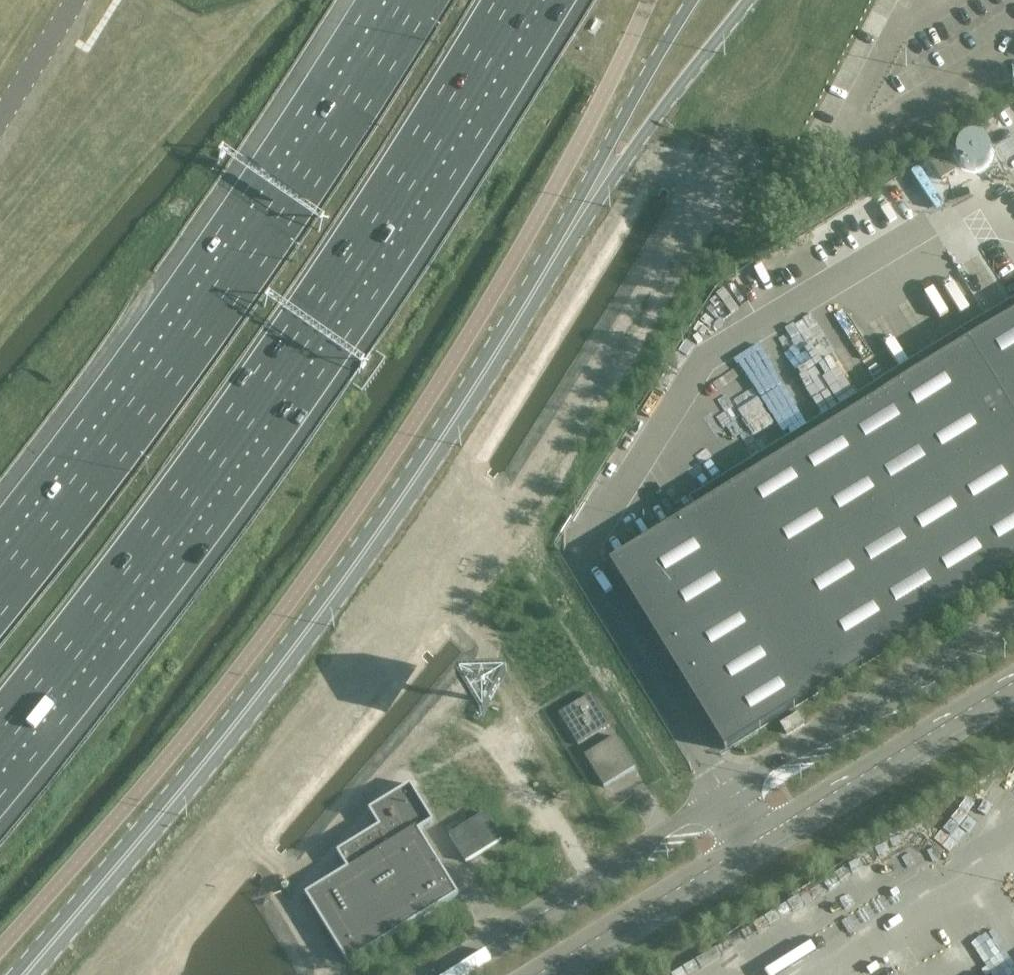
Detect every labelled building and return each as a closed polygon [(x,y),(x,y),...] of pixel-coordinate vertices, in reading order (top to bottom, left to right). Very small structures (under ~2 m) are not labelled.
[(953,143),(964,168),(993,155),(982,130),(953,143)] [(610,563),(632,599),(719,741),(725,751),(728,749),(1013,573),(1013,315),(696,510),(610,563)] [(559,714),(578,746),(610,726),(590,694),(559,714)] [(786,734),(804,723),(799,715),(780,726),(786,734)] [(585,756),(604,788),(636,768),(616,737),(585,756)] [(305,895),(348,964),(459,896),(420,831),(435,822),(411,784),(369,810),(379,827),(337,853),(347,869),(305,895)] [(485,813),(449,835),(466,862),(502,840),(485,813)]
